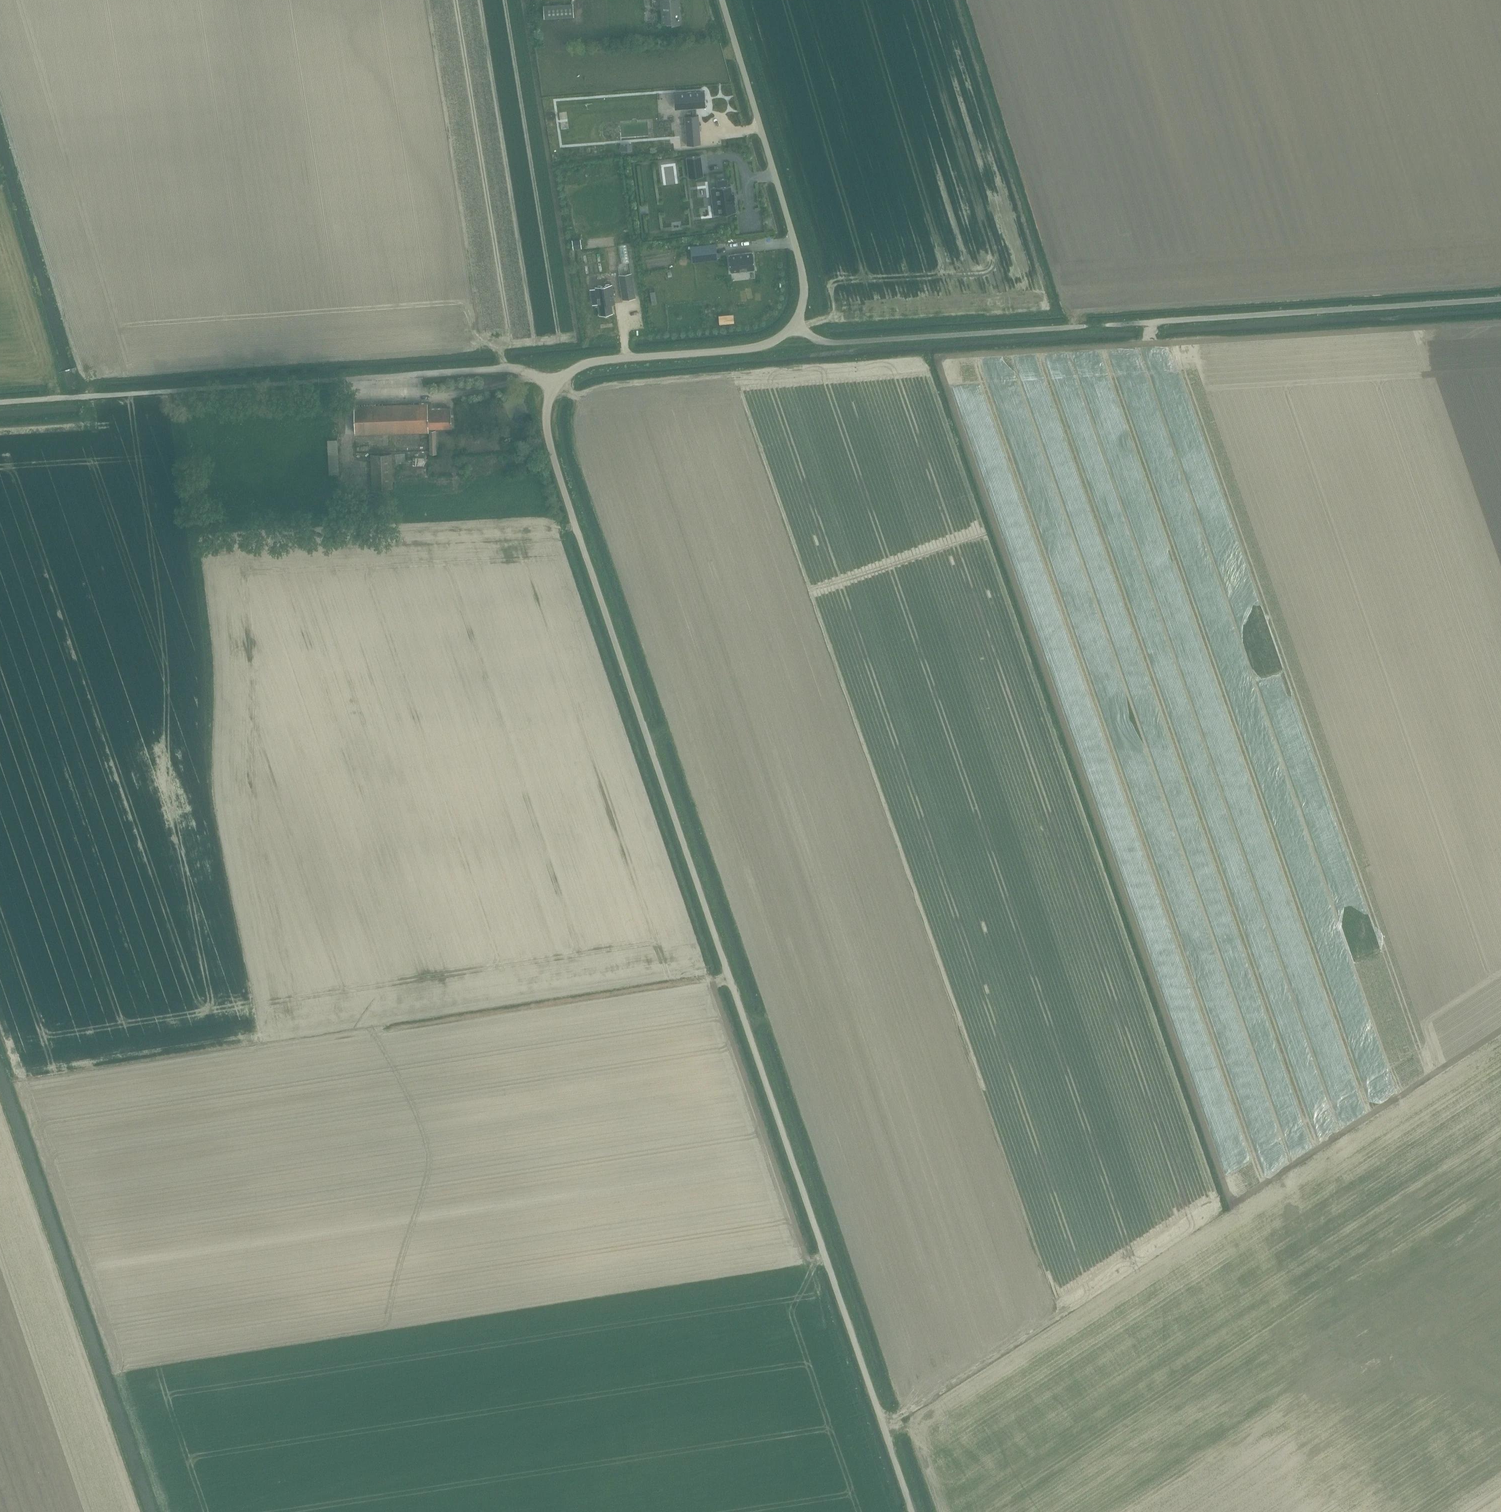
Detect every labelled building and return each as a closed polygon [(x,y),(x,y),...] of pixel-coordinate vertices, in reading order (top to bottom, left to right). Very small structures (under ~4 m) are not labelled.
[(662,23),(671,23),(671,25),(679,24),(679,20),(679,17),(677,0),(661,0),(662,23)] [(573,4),(544,6),(545,18),(574,16),(573,4)] [(705,91),(674,93),(674,101),(680,101),(680,108),(692,108),(693,115),(696,115),(695,107),(706,107),(705,91)] [(693,115),(685,116),(687,145),(700,144),(698,115),(696,115),(693,115)] [(700,155),(690,158),(692,176),(703,175),(700,155)] [(717,187),(711,187),(714,215),(736,212),(735,204),(736,204),(734,193),(732,194),(731,185),(728,185),(728,179),(716,181),(717,187)] [(753,252),(729,255),(731,272),(755,269),(753,252)] [(713,257),(690,259),(691,274),(714,271),(713,257)] [(631,273),(619,275),(622,299),(634,297),(631,273)] [(612,283),(595,286),(600,314),(613,312),(611,304),(615,303),(612,283)] [(428,428),(451,428),(450,408),(427,409),(427,403),(354,405),(355,434),(428,431),(429,453),(436,453),(435,431),(428,431),(428,428)] [(339,473),(337,439),(327,439),(329,474),(339,473)] [(371,489),(391,488),(390,454),(370,454),(371,489)] [(412,465),(424,465),(424,457),(412,457),(412,465)] [(365,498),(367,518),(376,517),(375,497),(365,498)]
